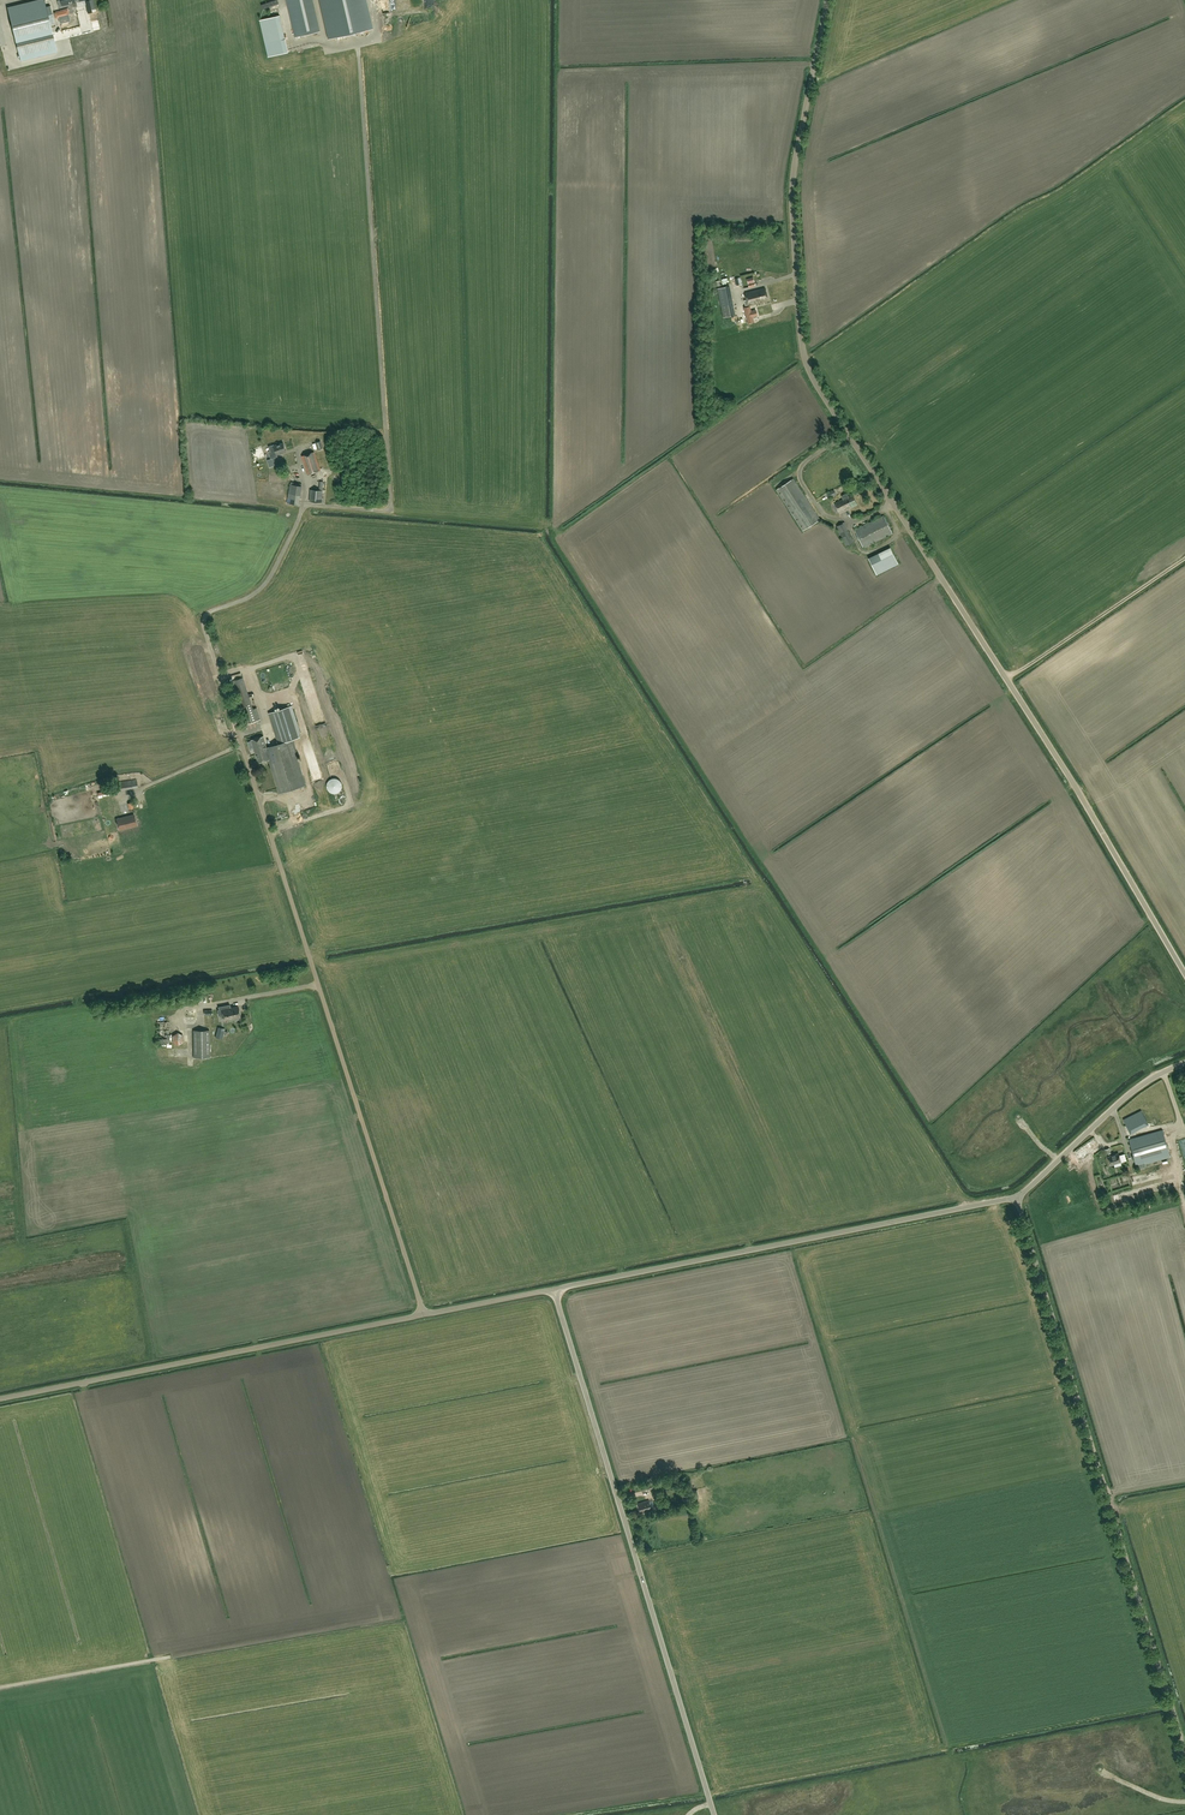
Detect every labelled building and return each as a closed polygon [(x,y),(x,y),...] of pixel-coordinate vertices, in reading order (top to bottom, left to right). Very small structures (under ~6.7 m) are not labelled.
[(62,20),(54,22),(50,6),(46,7),(45,0),(43,0),(8,9),(14,32),(21,60),(69,49),(84,45),(79,24),(77,16),(62,20)] [(296,37),(320,31),(312,0),(287,0),(296,37)] [(67,6),(54,10),(56,17),(69,13),(67,6)] [(288,52),(280,16),(260,20),(268,57),(288,52)] [(735,315),(730,286),(717,289),(723,318),(735,315)] [(768,301),(765,288),(745,294),(747,299),(744,300),(745,306),(748,305),(749,306),(768,301)] [(747,312),(748,314),(749,319),(753,318),(756,317),(754,310),(751,310),(747,312)] [(269,447),(269,449),(271,455),(270,456),(271,459),(276,457),(275,454),(276,454),(277,454),(286,451),(284,444),(278,445),(278,444),(274,445),(269,447)] [(307,475),(320,471),(314,452),(301,456),(307,475)] [(776,490),(803,531),(820,520),(793,479),(776,490)] [(310,502),(322,503),(324,482),(320,482),(319,491),(311,490),(310,502)] [(287,503),(298,505),(301,484),(295,483),(292,483),(292,484),(290,484),(287,503)] [(835,488),(828,491),(830,496),(837,493),(835,488)] [(852,494),(848,496),(847,494),(845,494),(842,495),(842,497),(843,499),(835,503),(839,513),(857,504),(852,494)] [(863,547),(892,533),(884,516),(855,531),(863,547)] [(836,527),(846,546),(854,542),(845,523),(836,527)] [(876,575),(899,565),(891,550),(869,560),(876,575)] [(250,700),(244,673),(235,675),(242,702),(250,700)] [(241,713),(245,725),(260,720),(256,708),(252,709),(251,706),(240,709),(241,713)] [(287,708),(269,714),(278,744),(291,740),(297,738),(287,708)] [(267,748),(264,736),(251,740),(258,763),(269,760),(271,759),(267,748)] [(269,760),(279,793),(305,785),(292,745),(296,744),(295,741),(292,742),(291,740),(278,744),(267,748),(271,759),(269,760)] [(101,792),(110,790),(108,778),(98,780),(101,792)] [(342,787),(342,786),(342,783),(340,781),(338,779),(336,779),(333,779),(330,779),(328,781),(327,783),(327,786),(327,787),(327,788),(327,789),(328,790),(329,791),(329,792),(330,792),(331,793),(332,793),(333,793),(334,794),(335,794),(336,793),(337,793),(338,793),(338,792),(339,792),(340,791),(341,790),(342,789),(342,788),(342,787)] [(120,790),(138,788),(136,780),(118,783),(120,790)] [(134,814),(116,818),(119,830),(137,826),(134,814)] [(218,1007),(219,1010),(217,1010),(218,1016),(223,1015),(224,1021),(240,1018),(238,1006),(231,1008),(230,1005),(218,1007)] [(158,1036),(159,1039),(170,1040),(167,1041),(172,1041),(172,1040),(169,1030),(170,1020),(162,1022),(163,1026),(163,1030),(164,1031),(163,1038),(162,1031),(158,1032),(158,1036)] [(217,1029),(215,1037),(222,1039),(224,1031),(217,1029)] [(194,1058),(210,1057),(209,1030),(193,1030),(194,1058)] [(178,1045),(183,1042),(183,1035),(178,1032),(172,1036),(172,1042),(178,1045)] [(1129,1123),(1143,1117),(1139,1109),(1126,1115),(1129,1123)] [(1136,1166),(1170,1156),(1162,1130),(1128,1140),(1136,1166)] [(1082,1159),(1101,1146),(1096,1139),(1077,1152),(1082,1159)] [(1121,1162),(1126,1161),(1124,1154),(1119,1156),(1118,1153),(1108,1156),(1110,1165),(1121,1162)] [(1141,1174),(1131,1177),(1133,1183),(1143,1181),(1141,1174)] [(647,1484),(648,1486),(649,1490),(658,1488),(656,1482),(647,1484)] [(640,1513),(651,1510),(648,1500),(638,1504),(640,1513)]
